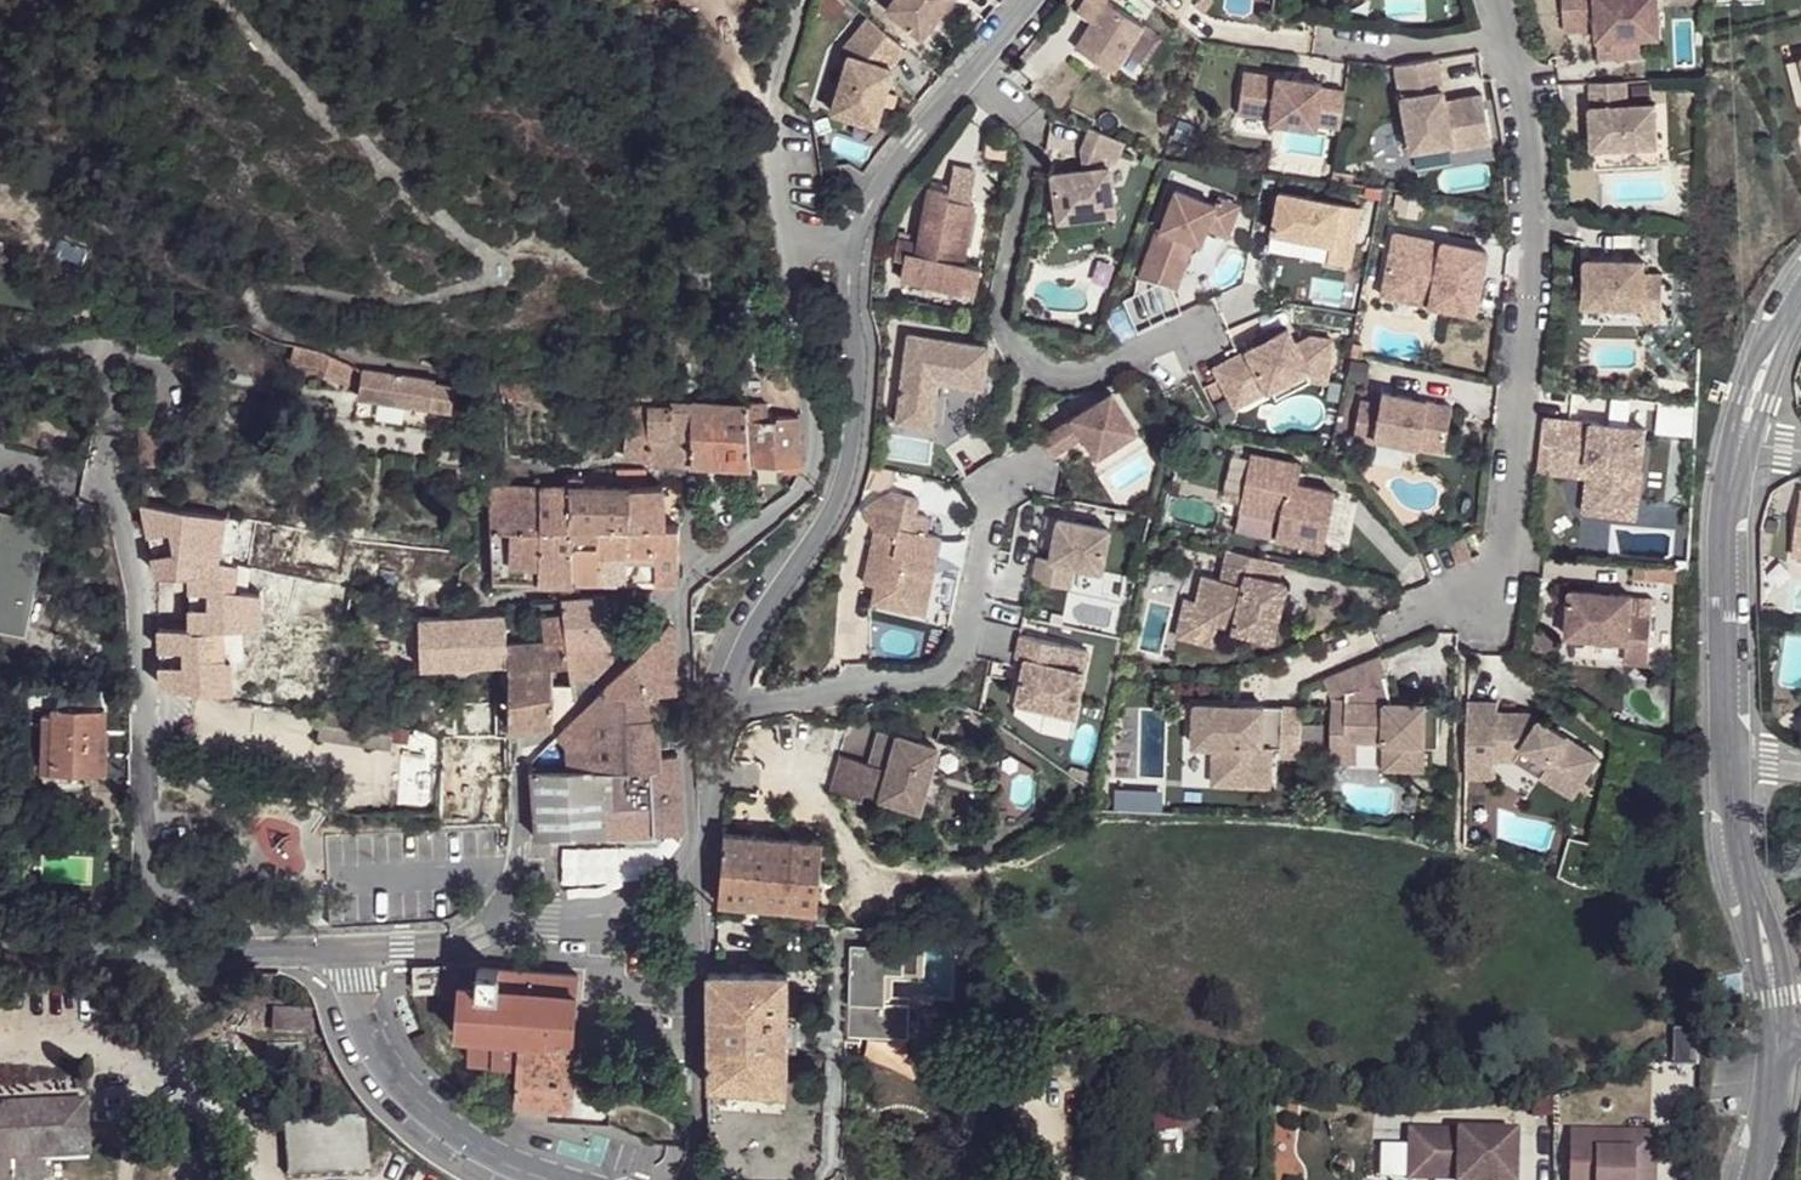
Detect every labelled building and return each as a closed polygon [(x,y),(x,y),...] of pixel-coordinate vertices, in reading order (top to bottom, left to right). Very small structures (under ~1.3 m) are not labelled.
[(887,6),(922,35),(950,0),(892,0),(887,6)] [(1070,5),(1084,17),(1065,41),(1100,69),(1135,26),(1104,0),(1075,0),(1070,5)] [(1565,29),(1599,27),(1599,36),(1641,33),(1661,31),(1659,0),(1563,0),(1565,29)] [(898,39),(868,15),(840,49),(847,55),(837,114),(876,120),(886,60),(883,58),(898,39)] [(1641,33),(1599,36),(1601,54),(1642,51),(1641,33)] [(1437,56),(1395,63),(1409,148),(1452,141),(1453,147),(1490,139),(1481,92),(1444,98),(1437,56)] [(1320,83),(1242,72),(1235,113),(1268,118),(1268,121),(1313,128),(1314,123),(1338,127),(1343,91),(1319,87),(1320,83)] [(1626,80),(1589,81),(1591,147),(1656,145),(1655,103),(1626,104),(1626,80)] [(882,82),(880,96),(887,97),(889,83),(882,82)] [(1123,143),(1090,128),(1080,151),(1083,170),(1050,174),(1057,220),(1095,215),(1115,212),(1108,162),(1115,161),(1123,143)] [(903,261),(900,279),(901,279),(961,290),(962,282),(976,283),(980,265),(962,262),(973,204),(947,199),(948,190),(928,187),(925,206),(920,233),(899,229),(893,258),(903,261)] [(1196,245),(1203,228),(1224,236),(1236,205),(1214,197),(1211,205),(1171,190),(1156,230),(1154,229),(1135,279),(1152,282),(1172,290),(1184,258),(1178,256),(1184,240),(1190,243),(1196,245)] [(1280,194),(1272,233),(1332,245),(1328,263),(1346,267),(1357,209),(1280,194)] [(1392,234),(1383,278),(1431,288),(1427,307),(1472,316),(1485,253),(1392,234)] [(1184,258),(1190,243),(1184,240),(1178,256),(1184,258)] [(1642,258),(1583,257),(1583,304),(1640,305),(1640,317),(1660,317),(1660,271),(1642,270),(1642,258)] [(1431,288),(1383,278),(1379,297),(1427,307),(1431,288)] [(1332,371),(1337,339),(1309,334),(1294,341),(1287,326),(1268,335),(1254,341),(1211,361),(1230,402),(1268,385),(1306,367),(1332,371)] [(1268,335),(1264,328),(1251,334),(1254,341),(1268,335)] [(983,345),(902,333),(890,421),(926,426),(940,446),(968,425),(966,423),(973,368),(980,368),(983,345)] [(323,375),(330,356),(322,352),(296,346),(290,364),(323,375)] [(351,366),(330,356),(323,375),(322,378),(343,385),(341,391),(358,394),(362,370),(351,366)] [(169,359),(168,368),(200,373),(202,364),(169,359)] [(1330,382),(1332,371),(1306,367),(1268,385),(1272,395),(1308,378),(1330,382)] [(358,398),(430,409),(433,388),(434,381),(362,370),(358,394),(358,398)] [(802,411),(795,371),(760,378),(764,401),(766,416),(777,417),(777,412),(797,411),(802,411)] [(146,375),(138,374),(138,386),(146,386),(146,375)] [(526,393),(525,383),(500,382),(500,393),(526,393)] [(430,409),(452,411),(454,392),(433,388),(430,409)] [(1449,403),(1379,390),(1377,401),(1358,397),(1350,435),(1370,440),(1370,435),(1440,449),(1449,403)] [(1112,394),(1043,442),(1055,457),(1085,438),(1098,458),(1137,432),(1112,394)] [(757,416),(766,416),(764,401),(756,402),(757,416)] [(745,403),(749,464),(799,468),(802,464),(802,449),(797,411),(777,412),(777,417),(766,416),(757,416),(756,402),(745,403)] [(647,462),(692,462),(689,403),(671,403),(672,407),(647,408),(648,458),(647,462)] [(689,403),(692,462),(749,464),(745,403),(689,403)] [(623,457),(648,458),(647,408),(633,409),(628,411),(627,414),(623,457)] [(1644,427),(1542,416),(1537,454),(1599,461),(1594,499),(1636,504),(1644,427)] [(137,426),(141,464),(157,462),(160,463),(157,430),(137,426)] [(1290,461),(1250,453),(1238,510),(1278,518),(1274,538),(1322,548),(1334,490),(1297,482),(1286,480),(1290,461)] [(1599,461),(1537,454),(1536,468),(1587,474),(1582,510),(1634,516),(1636,504),(1594,499),(1599,461)] [(1290,461),(1286,480),(1297,482),(1301,463),(1290,461)] [(143,501),(157,503),(157,462),(141,464),(143,501)] [(601,486),(645,487),(644,471),(599,471),(601,486)] [(570,581),(570,577),(570,486),(541,487),(539,580),(570,581)] [(570,577),(599,578),(599,525),(599,486),(570,486),(570,577)] [(627,524),(662,525),(662,487),(645,487),(601,486),(599,486),(599,525),(627,524)] [(491,581),(539,580),(541,487),(515,488),(488,488),(491,581)] [(862,507),(860,515),(874,529),(863,582),(874,585),(887,587),(885,597),(926,604),(940,535),(925,532),(928,516),(915,513),(901,510),(905,495),(888,491),(862,507)] [(915,513),(918,497),(905,495),(901,510),(915,513)] [(24,624),(42,515),(0,507),(0,620),(24,624)] [(1278,518),(1238,510),(1234,530),(1274,538),(1278,518)] [(1113,527),(1061,517),(1053,558),(1040,555),(1037,578),(1072,586),(1076,563),(1104,568),(1113,527)] [(599,525),(599,578),(623,578),(627,524),(599,525)] [(623,578),(667,579),(672,578),(676,572),(678,525),(662,525),(627,524),(623,578)] [(1252,553),(1198,541),(1191,570),(1173,566),(1166,594),(1171,596),(1167,615),(1194,621),(1202,623),(1202,621),(1242,631),(1246,612),(1232,609),(1237,590),(1243,592),(1248,572),(1249,569),(1252,553)] [(1237,590),(1232,609),(1246,612),(1255,573),(1248,572),(1243,592),(1237,590)] [(887,587),(874,585),(871,602),(924,612),(926,604),(885,597),(887,587)] [(1629,593),(1569,588),(1565,635),(1625,640),(1623,659),(1646,662),(1651,609),(1628,608),(1629,593)] [(1166,594),(1155,592),(1147,627),(1190,638),(1194,621),(1167,615),(1171,596),(1166,594)] [(563,645),(610,642),(604,595),(563,598),(566,636),(567,638),(563,641),(563,645)] [(563,598),(530,601),(530,615),(543,615),(544,639),(566,636),(563,598)] [(441,619),(444,669),(505,666),(505,643),(505,623),(505,614),(441,619)] [(667,624),(604,687),(606,694),(654,690),(663,689),(676,688),(674,628),(674,625),(670,622),(667,624)] [(1091,648),(1018,634),(1013,654),(1023,656),(1015,699),(1080,713),(1091,648)] [(510,664),(566,660),(563,645),(563,641),(567,638),(566,636),(544,639),(505,643),(505,666),(510,664)] [(613,658),(610,642),(563,645),(566,660),(569,677),(571,702),(613,658)] [(1325,685),(1330,695),(1344,689),(1344,699),(1343,740),(1354,740),(1382,741),(1381,768),(1422,769),(1424,701),(1366,700),(1367,680),(1386,671),(1378,653),(1317,677),(1321,686),(1325,685)] [(512,729),(552,721),(552,683),(563,678),(561,668),(551,670),(551,665),(566,660),(510,664),(509,729),(512,729)] [(552,683),(552,721),(571,702),(569,677),(563,678),(552,683)] [(654,690),(654,706),(663,704),(663,689),(654,690)] [(607,832),(682,831),(678,753),(659,754),(654,706),(654,690),(606,694),(599,694),(529,764),(529,769),(601,764),(607,832)] [(1344,699),(1329,698),(1328,761),(1354,762),(1354,740),(1343,740),(1344,699)] [(1261,702),(1158,699),(1157,741),(1170,741),(1169,779),(1266,782),(1268,742),(1259,742),(1261,702)] [(1494,700),(1466,699),(1463,758),(1493,758),(1510,759),(1567,798),(1594,758),(1524,711),(1494,710),(1494,700)] [(40,763),(39,773),(51,774),(84,775),(103,775),(105,735),(102,734),(104,710),(53,710),(53,716),(43,716),(40,763)] [(391,727),(320,714),(315,746),(386,760),(391,727)] [(870,762),(839,753),(832,787),(836,793),(861,801),(864,789),(918,803),(925,777),(949,783),(958,745),(936,740),(934,746),(879,731),(870,762)] [(26,755),(18,755),(17,783),(29,784),(30,771),(26,770),(26,755)] [(1493,758),(1463,758),(1463,776),(1492,777),(1493,758)] [(529,769),(534,836),(607,832),(601,764),(529,769)] [(720,829),(719,844),(716,898),(780,903),(815,907),(821,837),(787,834),(720,829)] [(902,1020),(902,989),(933,989),(933,962),(865,962),(864,1054),(926,1054),(926,1020),(902,1020)] [(440,991),(456,994),(458,964),(444,964),(440,991)] [(518,1034),(573,1040),(579,974),(458,964),(456,994),(453,1028),(475,1031),(518,1034)] [(784,1088),(787,969),(712,971),(712,1083),(784,1088)] [(312,1010),(272,1010),(272,1031),(312,1033),(312,1010)] [(472,1055),(517,1058),(518,1034),(475,1031),(472,1055)] [(549,1101),(568,1103),(570,1078),(573,1040),(518,1034),(517,1058),(515,1079),(509,1079),(508,1094),(514,1094),(513,1098),(549,1101)] [(267,1068),(300,1069),(300,1046),(268,1045),(267,1068)] [(512,1116),(547,1119),(549,1101),(513,1098),(512,1116)] [(45,1161),(88,1158),(84,1104),(1,1109),(3,1137),(0,1137),(0,1179),(46,1179),(45,1161)] [(1409,1128),(1407,1169),(1456,1171),(1456,1179),(1515,1179),(1516,1131),(1409,1128)] [(1567,1131),(1567,1179),(1649,1179),(1650,1150),(1616,1150),(1616,1132),(1567,1131)] [(1616,1132),(1616,1150),(1650,1150),(1650,1132),(1616,1132)] [(1407,1169),(1407,1179),(1425,1179),(1456,1179),(1456,1171),(1407,1169)]
